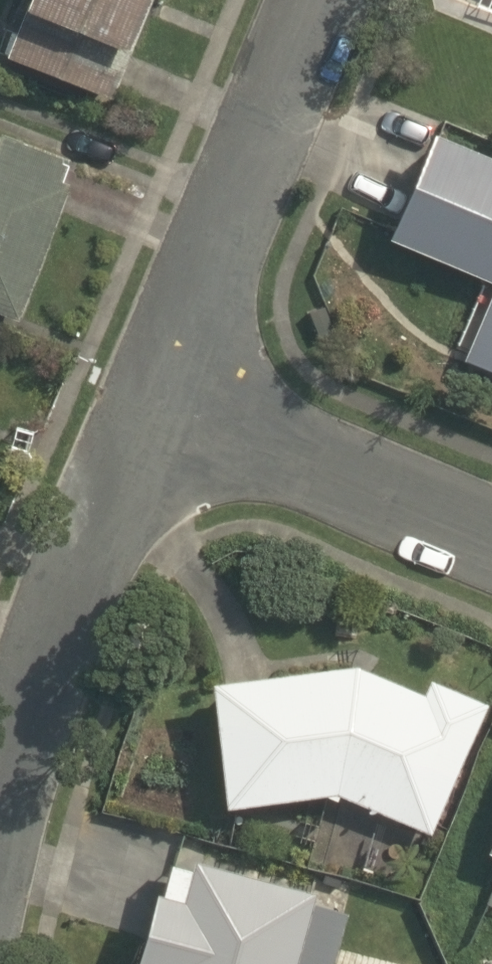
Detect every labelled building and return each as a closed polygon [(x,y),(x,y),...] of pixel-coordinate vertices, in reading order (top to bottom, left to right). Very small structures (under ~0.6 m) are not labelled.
[(12,64),(112,101),(150,0),(36,0),(12,64)] [(389,240),(481,279),(449,356),(491,374),(491,145),(438,122),(389,240)] [(0,150),(0,312),(27,321),(76,176),(0,150)] [(491,709),(491,701),(415,666),(405,688),(356,666),(210,682),(224,809),(337,797),(432,841),(491,709)] [(356,897),(157,855),(135,963),(342,963),(356,897)]
